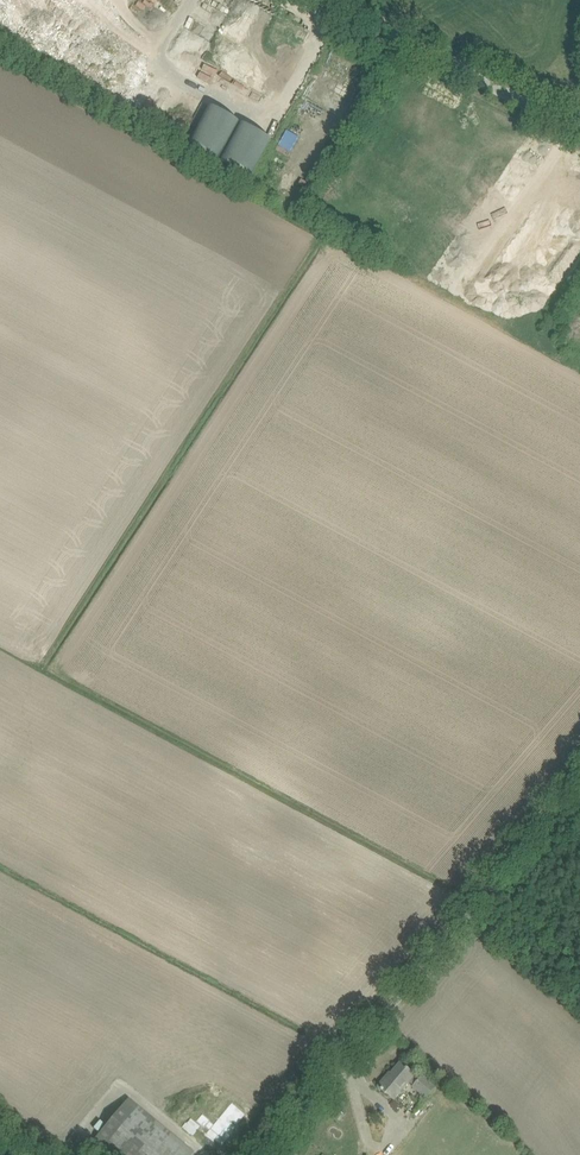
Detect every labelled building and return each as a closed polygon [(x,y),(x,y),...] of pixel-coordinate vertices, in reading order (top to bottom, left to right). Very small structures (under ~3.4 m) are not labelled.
[(271,140),(210,108),(189,147),(250,180),(271,140)] [(423,1076),(419,1080),(415,1076),(415,1075),(400,1063),(386,1079),(385,1078),(378,1086),(394,1100),(409,1082),(414,1086),(413,1087),(426,1098),(436,1087),(423,1076)] [(94,1138),(114,1154),(192,1154),(193,1153),(128,1098),(94,1138)] [(232,1102),(206,1133),(222,1146),(234,1132),(232,1131),(246,1114),(232,1102)]
